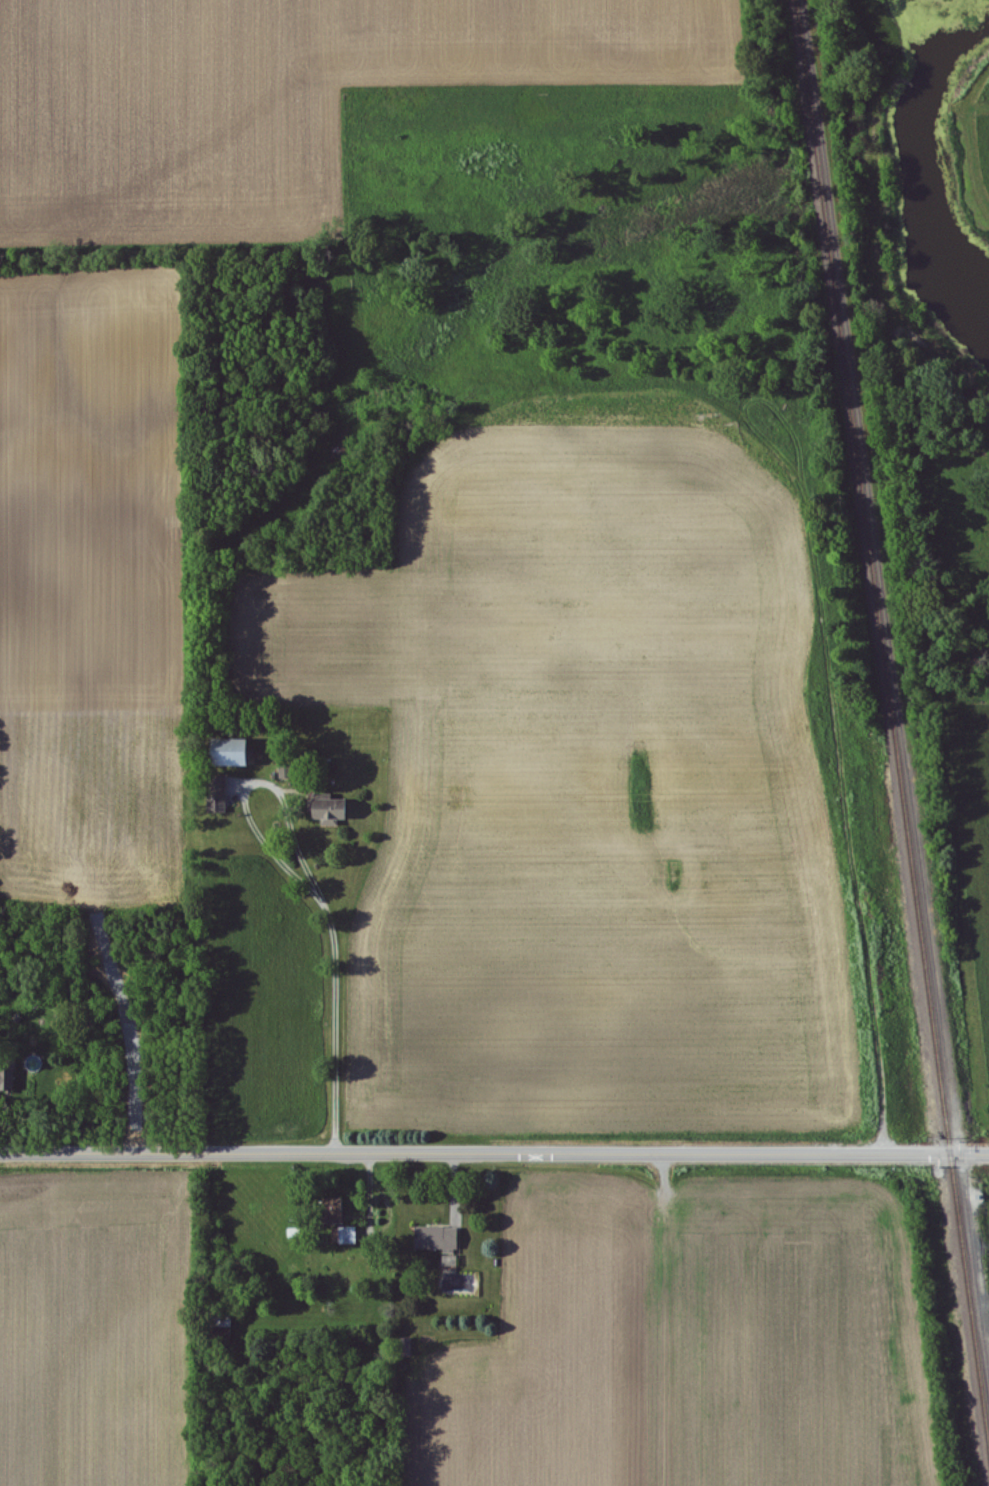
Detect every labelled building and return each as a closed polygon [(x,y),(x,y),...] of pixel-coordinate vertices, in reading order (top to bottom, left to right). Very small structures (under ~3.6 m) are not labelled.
[(243,766),(243,740),(205,740),(205,766),(243,766)] [(208,814),(224,814),(223,776),(207,777),(208,814)] [(330,794),(309,793),(309,819),(320,820),(320,826),(335,826),(336,820),(348,820),(348,800),(329,800),(330,794)] [(12,1092),(12,1071),(0,1071),(0,1092),(12,1092)] [(340,1199),(321,1200),(322,1224),(341,1223),(340,1199)] [(338,1245),(358,1244),(358,1227),(333,1228),(333,1238),(338,1238),(338,1245)] [(414,1250),(456,1251),(456,1228),(414,1228),(414,1250)] [(401,1357),(410,1357),(411,1339),(401,1339),(401,1357)]
